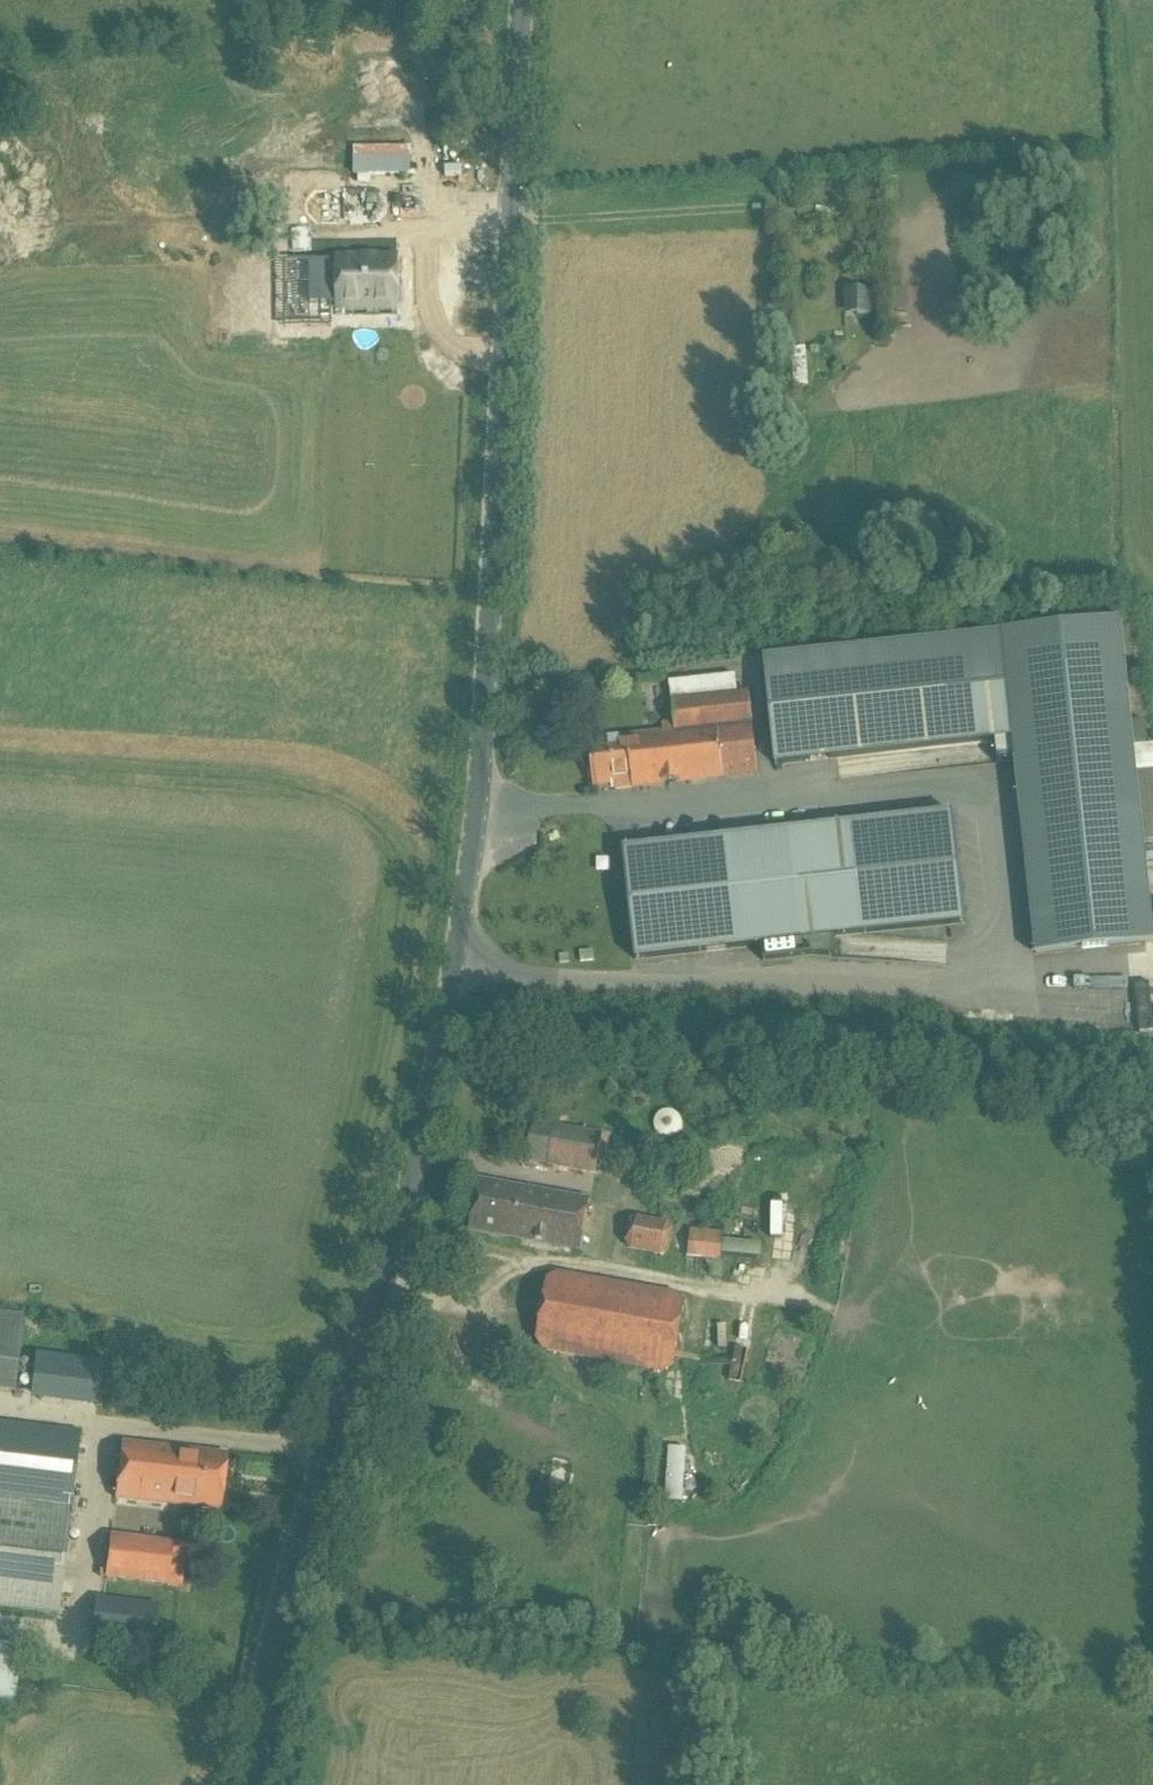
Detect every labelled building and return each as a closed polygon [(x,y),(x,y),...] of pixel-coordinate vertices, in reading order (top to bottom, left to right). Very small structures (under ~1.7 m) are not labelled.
[(422,159),(364,157),(363,191),(421,192),(422,159)] [(376,259),(361,260),(361,258),(338,258),(338,263),(310,264),(311,304),(339,304),(340,309),(398,308),(397,257),(376,257),(376,259)] [(801,345),(785,346),(786,386),(802,386),(801,345)] [(764,663),(777,767),(990,742),(993,772),(1019,769),(1037,955),(1152,943),(1152,920),(1123,622),(764,663)] [(672,700),(738,693),(736,675),(669,683),(672,700)] [(614,789),(758,773),(750,695),(674,702),(676,723),(664,724),(664,735),(589,743),(594,786),(613,784),(614,789)] [(623,850),(635,961),(763,946),(763,962),(813,956),(832,957),(833,938),(965,924),(952,814),(623,850)] [(570,953),(561,954),(562,963),(571,962),(570,953)] [(527,1163),(597,1174),(603,1135),(534,1124),(527,1163)] [(590,1203),(478,1182),(469,1231),(581,1252),(590,1203)] [(674,1229),(668,1222),(638,1216),(630,1222),(625,1243),(632,1250),(661,1256),(671,1250),(674,1229)] [(726,1220),(693,1216),(686,1272),(719,1276),(726,1220)] [(683,1306),(677,1297),(562,1276),(551,1282),(540,1341),(547,1353),(664,1373),(674,1365),(683,1306)] [(16,1392),(25,1319),(0,1316),(0,1391),(16,1392)] [(98,1402),(102,1365),(37,1357),(33,1394),(98,1402)] [(0,1424),(0,1608),(58,1615),(81,1434),(0,1424)] [(221,1509),(228,1455),(122,1443),(115,1496),(221,1509)] [(168,1586),(174,1544),(110,1536),(105,1579),(168,1586)] [(153,1646),(158,1607),(98,1599),(93,1639),(153,1646)] [(22,1649),(0,1646),(0,1704),(15,1706),(22,1649)]
